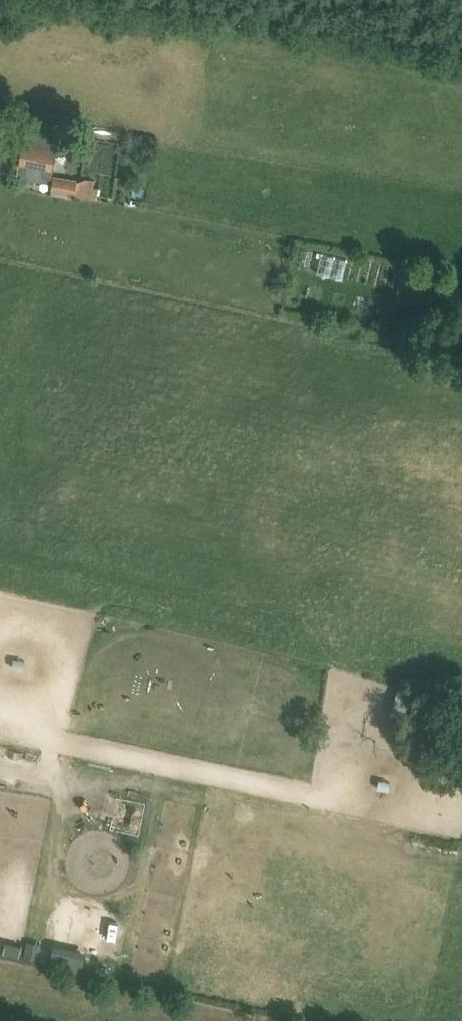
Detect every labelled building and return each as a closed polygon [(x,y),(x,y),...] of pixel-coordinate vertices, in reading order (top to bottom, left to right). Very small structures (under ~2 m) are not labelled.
[(58,135),(47,133),(48,120),(28,116),(25,129),(26,130),(18,174),(50,181),(58,135)] [(53,177),(51,190),(50,195),(73,199),(73,196),(97,199),(98,187),(93,186),(94,180),(77,178),(77,181),(53,177)]
